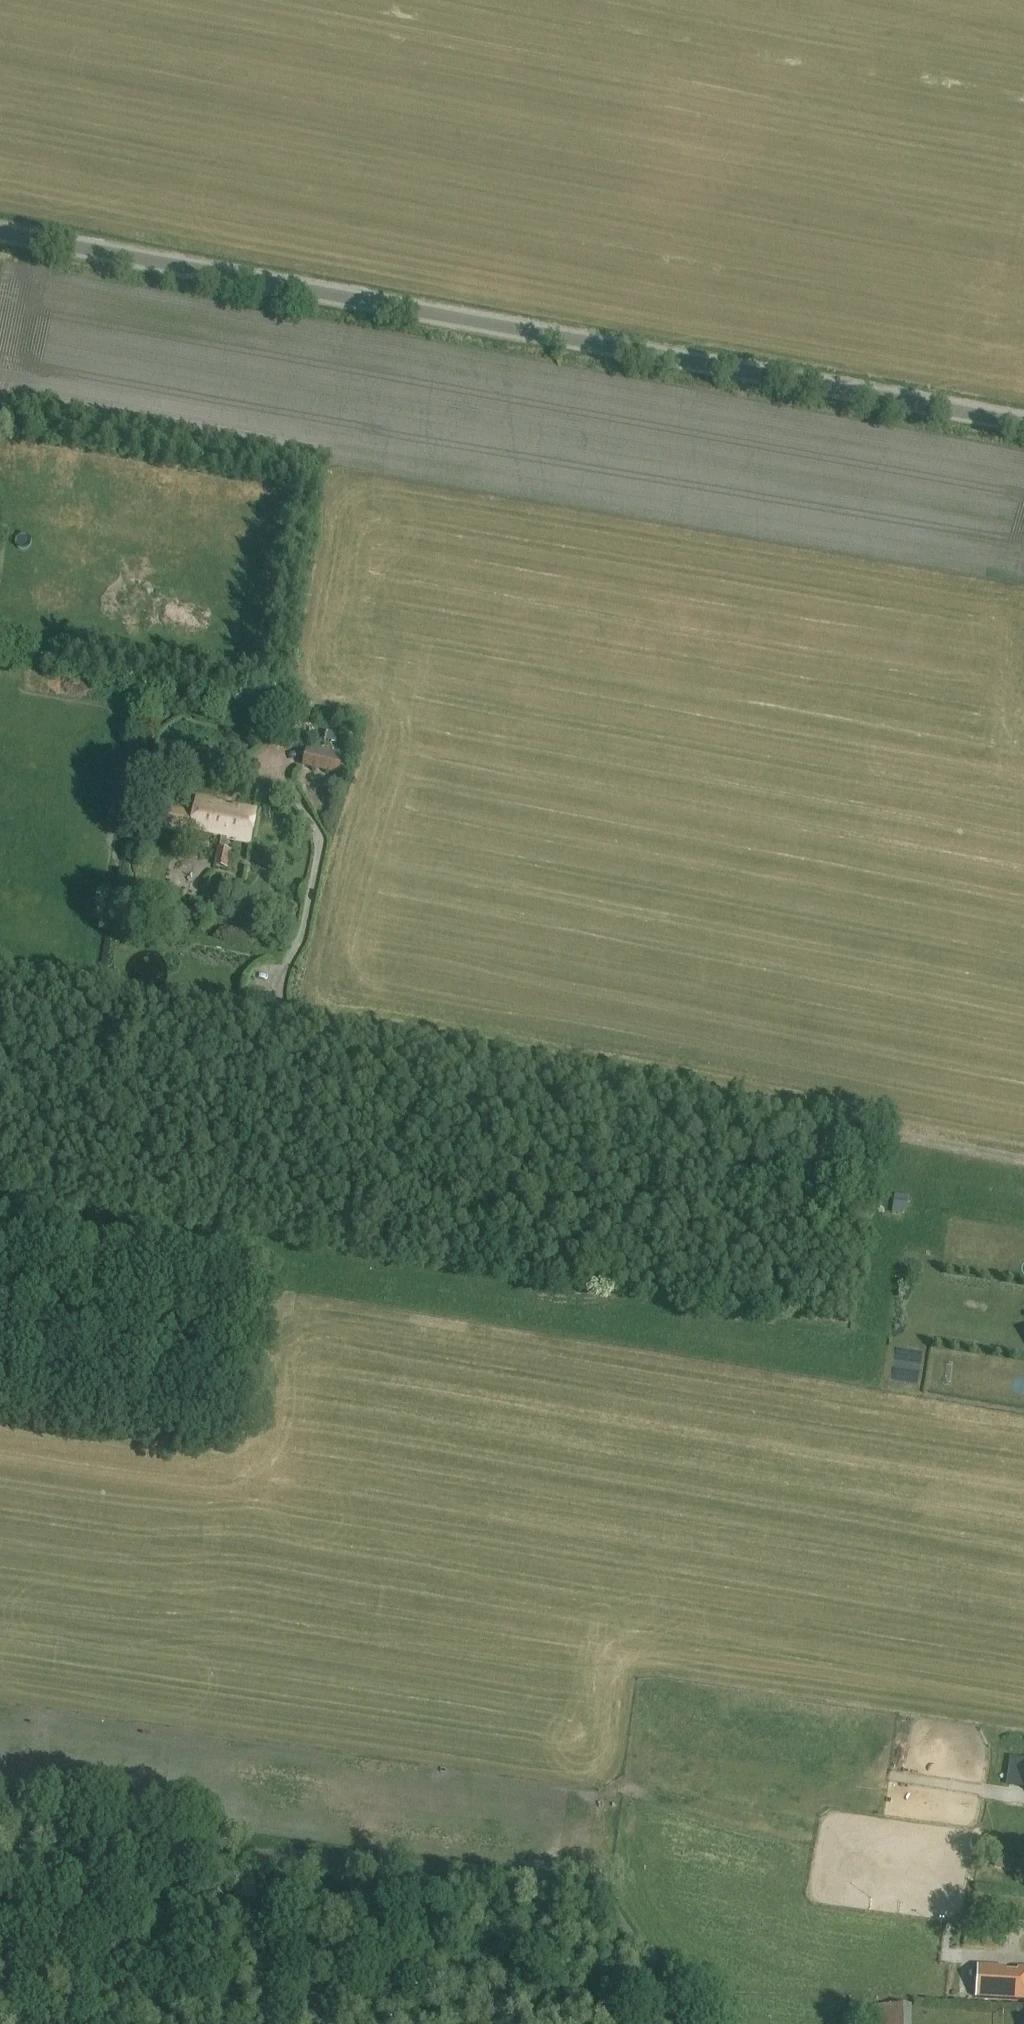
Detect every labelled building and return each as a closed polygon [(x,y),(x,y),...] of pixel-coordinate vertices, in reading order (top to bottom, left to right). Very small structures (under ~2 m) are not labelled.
[(303,764),(331,771),(345,774),(349,756),(334,753),(307,746),(303,764)] [(221,835),(219,848),(228,849),(229,839),(249,842),(255,809),(233,805),(233,807),(196,801),(194,812),(170,808),(167,827),(189,831),(190,829),(221,835)] [(975,1998),(1023,2000),(1023,1968),(1017,1967),(1017,1970),(1005,1970),(1005,1966),(976,1965),(975,1998)] [(912,2004),(875,2005),(875,2023),(912,2023),(912,2004)]
